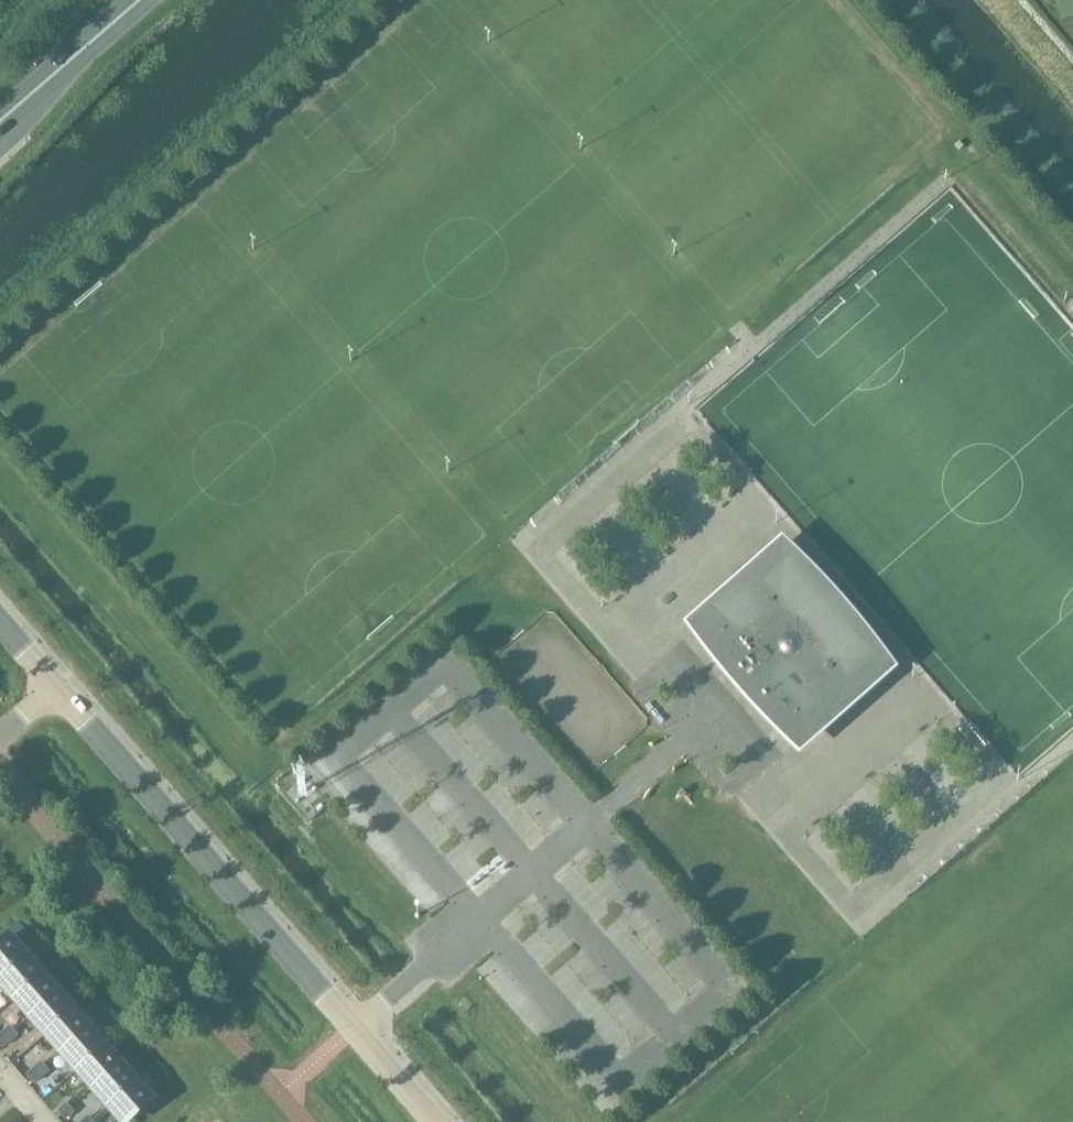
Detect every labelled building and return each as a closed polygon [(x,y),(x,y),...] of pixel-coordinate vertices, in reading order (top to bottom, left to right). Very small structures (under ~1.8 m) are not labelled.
[(873,678),(771,562),(706,620),(807,736),(873,678)] [(19,924),(8,934),(11,938),(14,942),(26,932),(19,924)] [(27,956),(14,942),(11,938),(0,947),(0,979),(27,956)] [(13,1000),(43,974),(27,956),(0,979),(0,985),(13,1000)] [(13,1000),(29,1018),(58,992),(43,974),(13,1000)] [(29,1018),(44,1036),(74,1010),(58,992),(29,1018)] [(44,1036),(60,1054),(90,1028),(74,1010),(44,1036)] [(10,1028),(3,1034),(10,1041),(17,1036),(10,1028)] [(60,1054),(76,1072),(106,1046),(90,1028),(60,1054)] [(0,1036),(0,1044),(3,1047),(10,1041),(3,1034),(0,1036)] [(76,1072),(92,1090),(122,1064),(106,1046),(76,1072)] [(41,1064),(35,1069),(41,1077),(48,1071),(41,1064)] [(92,1090),(108,1108),(138,1082),(122,1064),(92,1090)] [(35,1069),(28,1075),(35,1083),(41,1077),(35,1069)] [(108,1108),(111,1112),(120,1121),(129,1121),(153,1100),(138,1082),(108,1108)] [(59,1111),(66,1119),(73,1113),(66,1105),(59,1111)] [(108,1108),(92,1121),(99,1121),(111,1112),(108,1108)]
